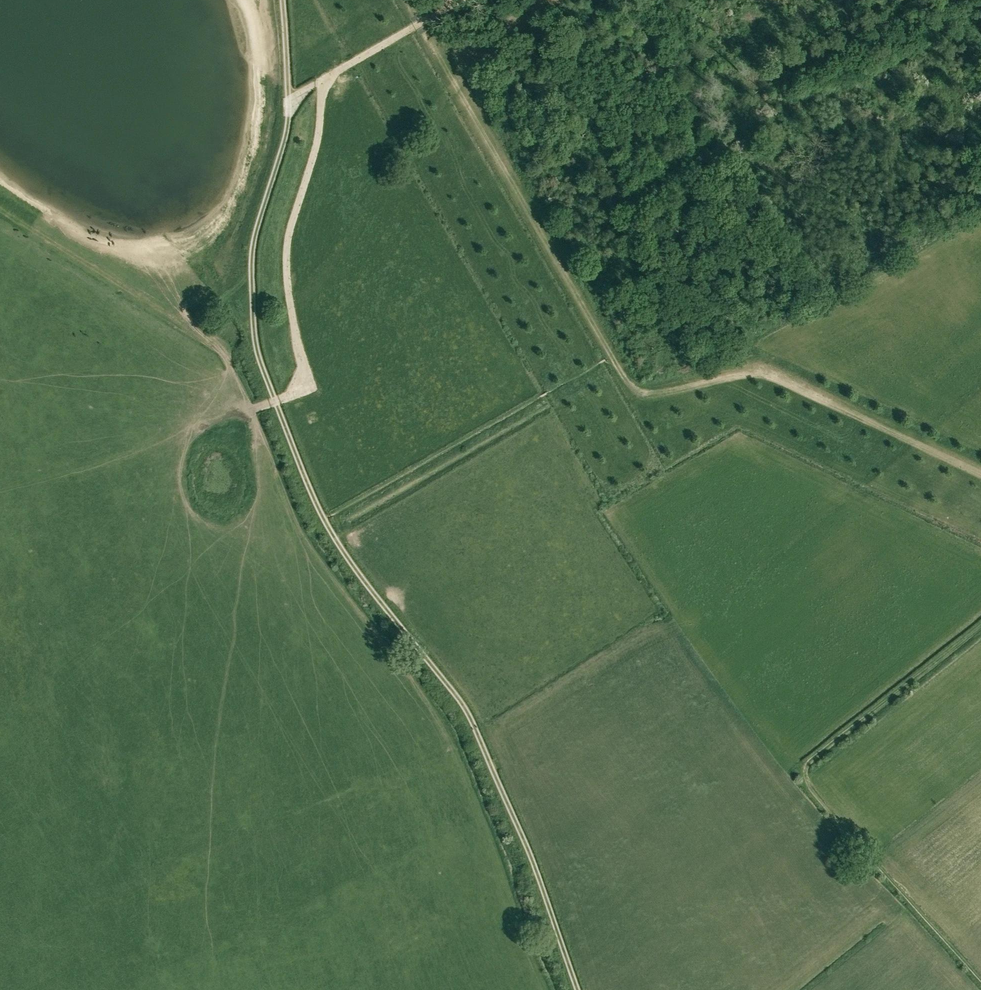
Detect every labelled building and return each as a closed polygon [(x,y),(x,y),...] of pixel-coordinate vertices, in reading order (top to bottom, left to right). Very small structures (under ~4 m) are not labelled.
[(395,85),(403,96),(409,93),(401,81),(395,85)]
